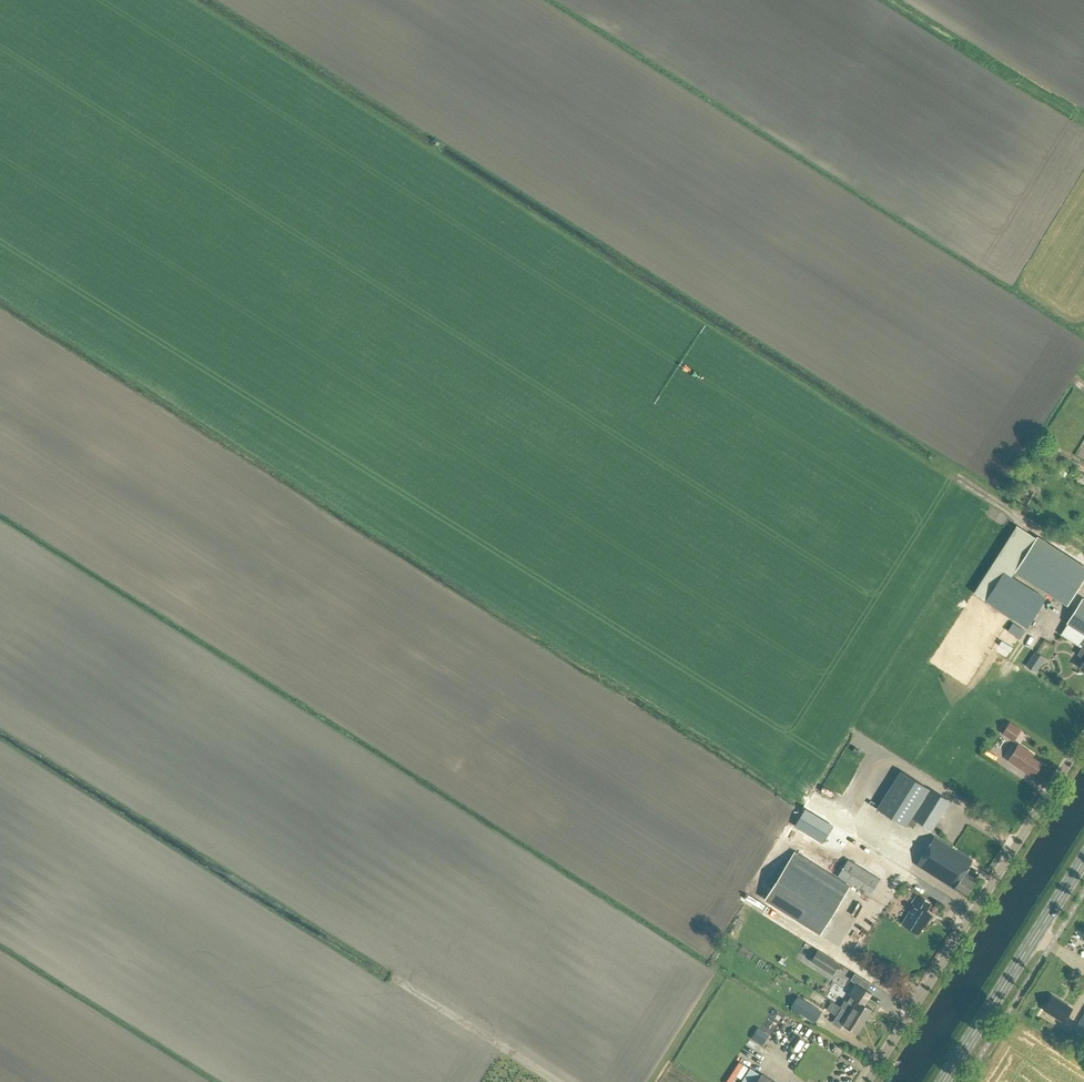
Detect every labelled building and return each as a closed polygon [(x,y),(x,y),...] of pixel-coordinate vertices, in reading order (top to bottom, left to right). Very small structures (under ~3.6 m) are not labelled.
[(1016,525),(974,593),(985,600),(1027,627),(1045,599),(1011,577),(1014,572),(1067,605),(1083,578),(1083,567),(1037,536),(1036,538),(1016,525)] [(1082,598),(1066,623),(1067,624),(1060,635),(1081,649),(1077,655),(1083,659),(1083,599),(1082,598)] [(1019,639),(1024,631),(1014,624),(1008,632),(1019,639)] [(994,627),(990,637),(1002,642),(1007,633),(994,627)] [(1035,652),(1026,665),(1036,671),(1044,658),(1035,652)] [(1014,742),(1021,730),(1009,722),(1001,734),(1014,742)] [(1032,777),(1041,763),(1031,757),(1033,754),(1018,744),(1007,760),(1032,777)] [(1021,776),(994,757),(997,753),(988,747),(980,757),(1016,782),(1021,776)] [(891,787),(883,782),(876,793),(884,798),(877,809),(906,826),(912,816),(933,829),(950,801),(900,771),(891,787)] [(826,822),(804,808),(794,825),(816,838),(826,822)] [(966,896),(976,880),(964,872),(972,860),(934,836),(916,865),(954,888),(966,896)] [(820,934),(844,896),(850,886),(794,851),(764,899),(820,934)] [(869,896),(880,879),(847,859),(837,876),(869,896)] [(924,927),(931,915),(926,911),(930,904),(917,895),(912,903),(914,904),(902,924),(918,933),(922,926),(924,927)] [(1054,946),(1061,950),(1065,943),(1057,939),(1054,946)] [(1083,963),(1083,961),(1083,949),(1069,941),(1063,951),(1083,963)] [(812,960),(833,973),(839,963),(818,950),(812,960)] [(871,993),(861,986),(855,983),(848,995),(851,996),(847,1002),(844,1000),(840,1006),(847,1011),(864,1021),(872,1009),(864,1004),(871,993)] [(1063,1022),(1072,1008),(1052,996),(1043,1009),(1063,1022)] [(798,997),(791,1008),(814,1023),(821,1012),(798,997)] [(847,1011),(840,1006),(832,1001),(827,1010),(836,1015),(832,1023),(840,1028),(842,1024),(856,1033),(864,1021),(847,1011)] [(780,1019),(804,1033),(808,1025),(784,1011),(780,1019)] [(1075,1029),(1083,1035),(1083,1014),(1075,1029)] [(757,1028),(751,1039),(761,1046),(768,1035),(757,1028)] [(808,1037),(824,1045),(827,1039),(811,1030),(808,1037)] [(741,1033),(735,1042),(741,1046),(746,1037),(741,1033)] [(725,1081),(732,1081),(736,1075),(743,1065),(739,1062),(725,1081)] [(748,1068),(743,1065),(736,1075),(741,1079),(748,1068)] [(761,1075),(752,1069),(743,1081),(772,1081),(761,1075)]
